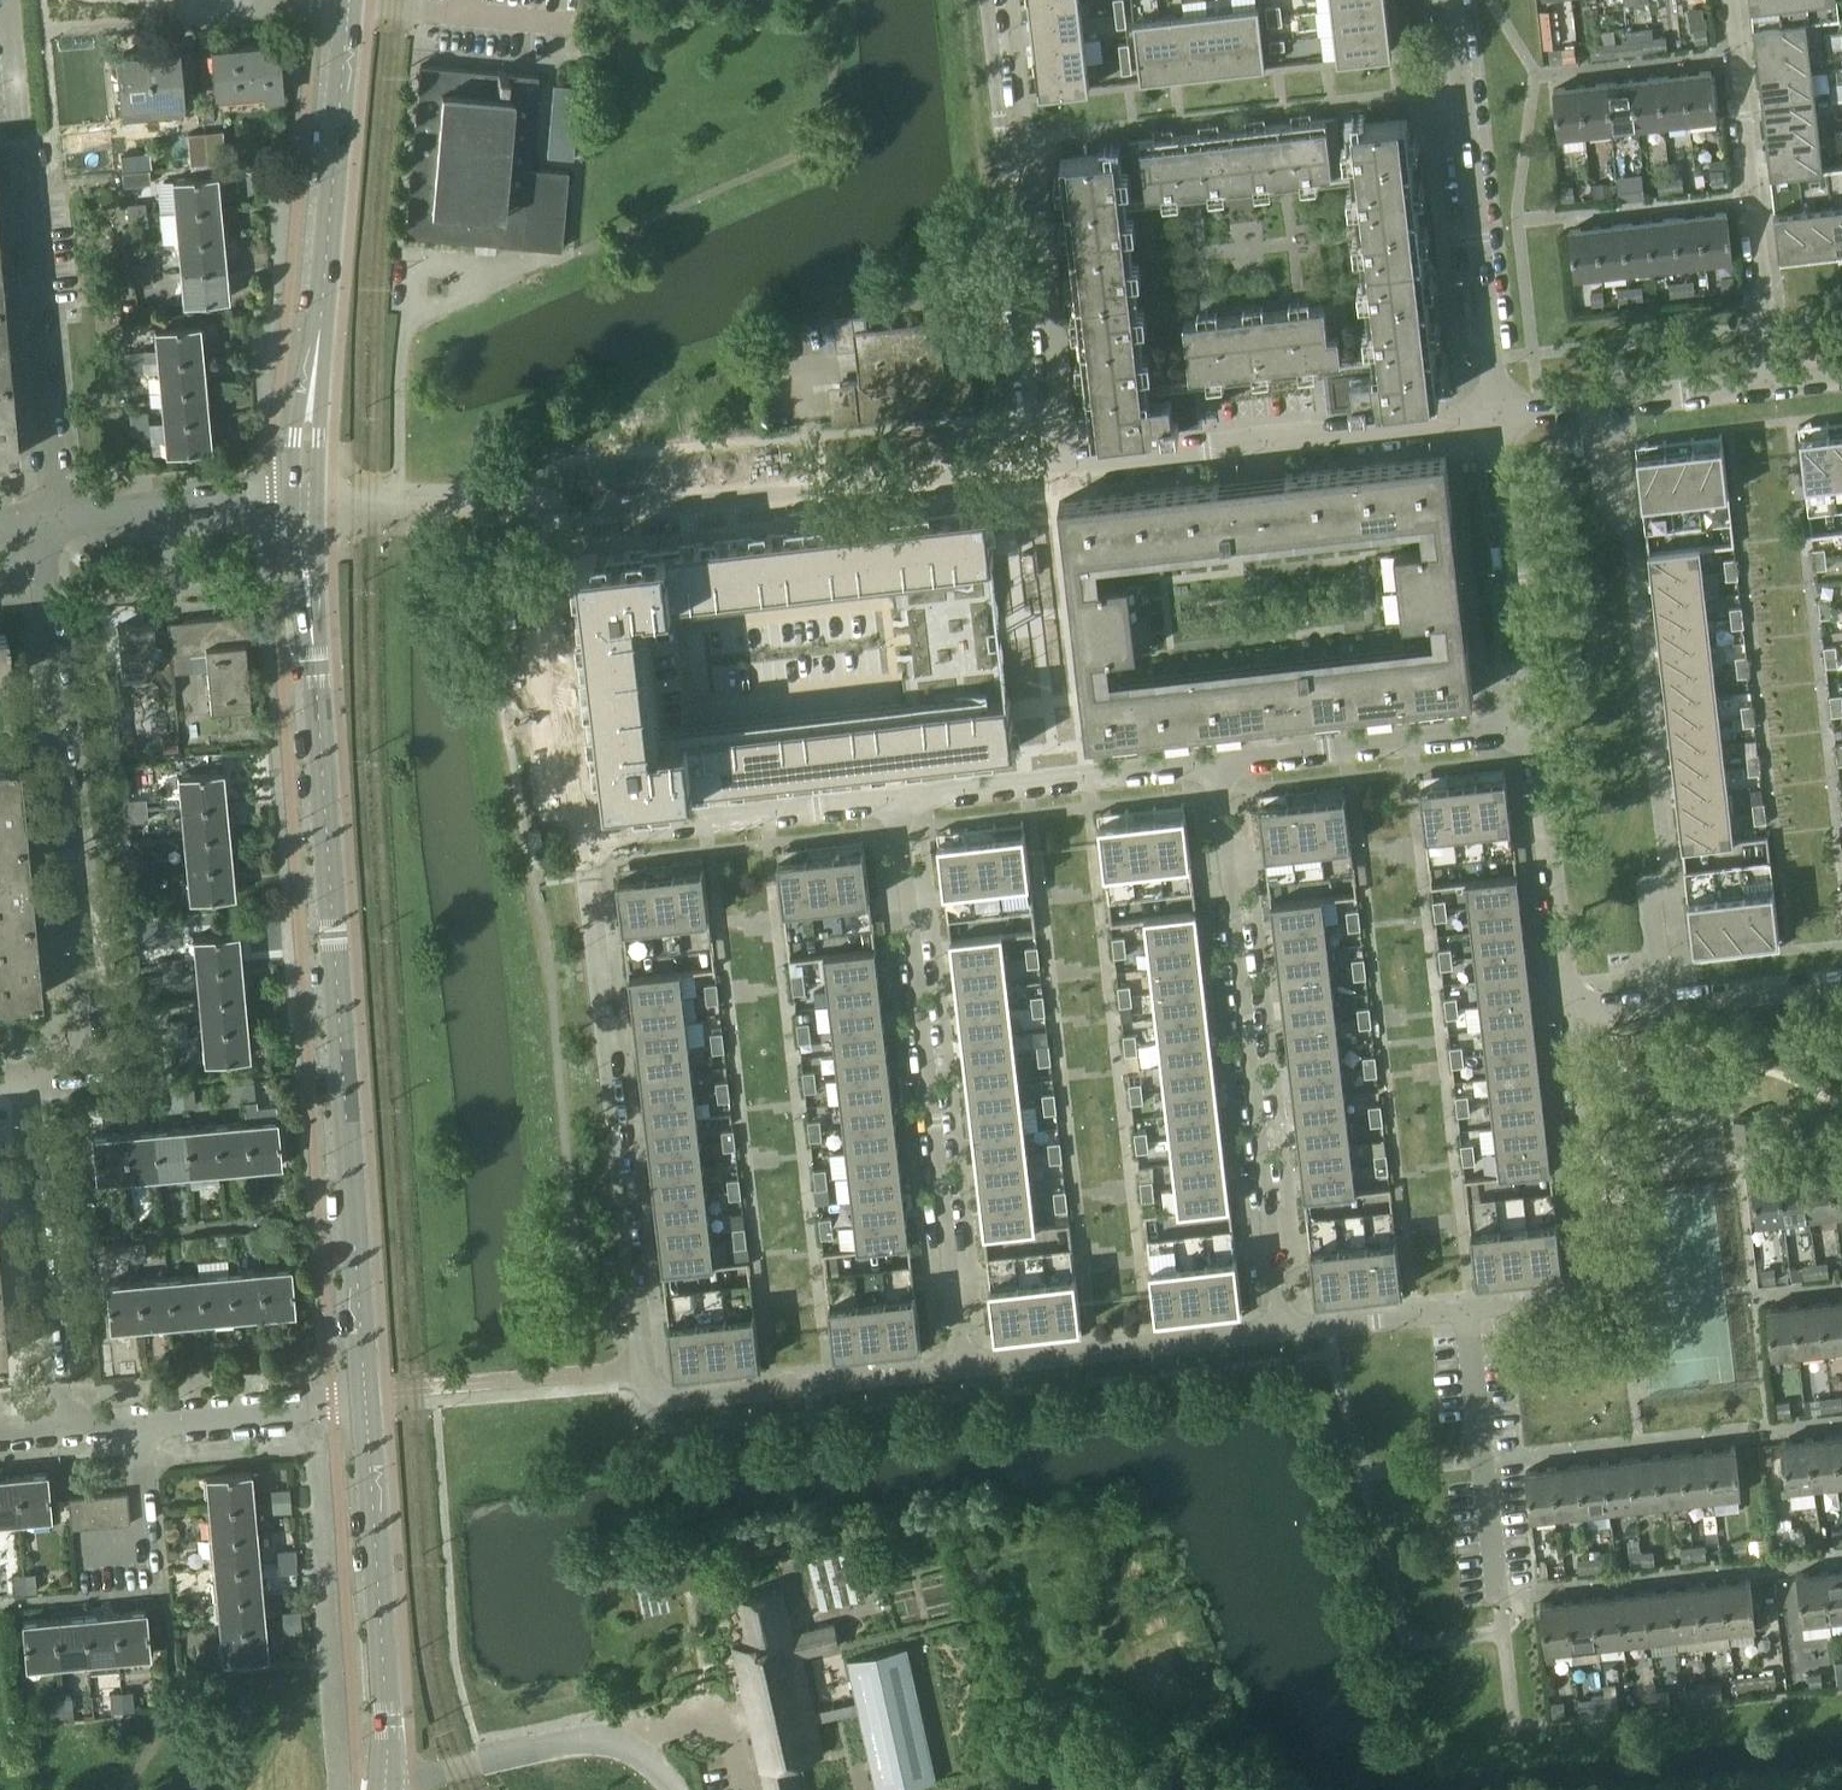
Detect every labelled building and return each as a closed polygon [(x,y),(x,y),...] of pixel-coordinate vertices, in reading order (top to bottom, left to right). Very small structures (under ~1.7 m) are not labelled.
[(1031,22),(1081,16),(1080,0),(1029,0),(1031,22)] [(1115,13),(1125,12),(1124,0),(1113,0),(1115,13)] [(1332,8),(1386,2),(1386,0),(1331,0),(1332,8)] [(1386,2),(1332,8),(1335,32),(1389,26),(1386,2)] [(1265,6),(1266,16),(1281,14),(1280,4),(1265,6)] [(1702,6),(1688,8),(1689,18),(1703,16),(1702,6)] [(1258,7),(1232,10),(1239,70),(1265,67),(1262,42),(1258,7)] [(1232,10),(1208,12),(1215,72),(1239,70),(1232,10)] [(1125,12),(1115,13),(1117,27),(1126,26),(1125,12)] [(1208,12),(1183,15),(1190,75),(1215,72),(1208,12)] [(1282,24),(1281,14),(1266,16),(1267,26),(1282,24)] [(1183,15),(1159,18),(1165,78),(1190,75),(1183,15)] [(1081,16),(1031,22),(1034,45),(1084,39),(1081,16)] [(1159,18),(1134,21),(1138,57),(1140,81),(1165,78),(1159,18)] [(1809,46),(1806,23),(1806,20),(1753,26),(1756,52),(1809,46)] [(1652,24),(1627,27),(1628,37),(1641,35),(1653,34),(1652,24)] [(1389,26),(1335,32),(1338,58),(1389,52),(1392,52),(1389,26)] [(1707,40),(1706,28),(1694,29),(1695,41),(1707,40)] [(1666,44),(1665,32),(1653,34),(1654,46),(1666,44)] [(1841,32),(1824,34),(1825,44),(1841,42),(1841,39),(1841,32)] [(1654,46),(1653,34),(1641,35),(1642,47),(1654,46)] [(1269,40),(1269,41),(1270,50),(1285,48),(1284,38),(1269,40)] [(1615,50),(1613,38),(1601,40),(1603,51),(1615,50)] [(1084,39),(1034,45),(1037,68),(1087,62),(1084,39)] [(1603,51),(1601,40),(1589,41),(1591,53),(1603,51)] [(1825,44),(1826,54),(1841,52),(1841,42),(1825,44)] [(1128,43),(1119,44),(1120,59),(1130,57),(1128,43)] [(282,96),(278,52),(261,53),(261,44),(210,49),(214,95),(263,91),(264,97),(282,96)] [(1812,71),(1809,46),(1756,52),(1759,76),(1812,71)] [(1562,60),(1561,48),(1549,49),(1550,61),(1562,60)] [(149,101),(150,105),(182,102),(178,52),(115,57),(119,104),(149,101)] [(1130,57),(1120,59),(1122,73),(1132,72),(1130,58),(1130,57)] [(1087,62),(1037,68),(1039,92),(1089,87),(1087,62)] [(497,71),(419,64),(405,228),(474,234),(475,231),(499,233),(499,243),(560,249),(567,170),(529,167),(537,75),(506,72),(506,70),(497,69),(497,71)] [(1716,117),(1711,73),(1711,70),(1684,73),(1689,120),(1716,117)] [(1815,95),(1812,71),(1759,76),(1761,101),(1815,95)] [(1689,120),(1684,73),(1658,76),(1663,123),(1689,120)] [(1663,123),(1658,76),(1632,79),(1638,126),(1663,123)] [(1638,126),(1632,79),(1606,82),(1611,129),(1638,126)] [(1611,129),(1606,82),(1581,85),(1586,132),(1611,129)] [(1829,83),(1831,93),(1841,92),(1841,82),(1829,83)] [(552,85),(546,157),(572,159),(574,144),(579,88),(555,85),(552,85)] [(1581,85),(1553,88),(1559,135),(1563,135),(1564,148),(1588,145),(1586,132),(1581,85)] [(1831,93),(1832,103),(1841,102),(1841,92),(1831,93)] [(1817,119),(1815,95),(1761,101),(1764,125),(1817,119)] [(1349,171),(1347,155),(1341,156),(1340,149),(1339,146),(1346,145),(1343,116),(1123,141),(1126,170),(1133,170),(1134,179),(1128,180),(1129,196),(1349,171)] [(1439,397),(1423,257),(1407,118),(1352,124),(1381,369),(1355,372),(1355,370),(1328,373),(1332,406),(1351,404),(1352,406),(1369,404),(1369,402),(1378,401),(1378,404),(1439,397)] [(1820,143),(1817,119),(1764,125),(1767,150),(1820,143)] [(222,130),(203,132),(206,163),(225,161),(222,130)] [(206,163),(203,132),(187,133),(188,146),(189,163),(189,164),(206,163)] [(1823,169),(1820,143),(1767,150),(1770,175),(1823,169)] [(188,146),(173,147),(174,164),(189,163),(188,146)] [(1142,383),(1131,291),(1115,152),(1061,158),(1093,437),(1154,430),(1153,427),(1162,426),(1162,428),(1180,426),(1180,423),(1199,421),(1195,388),(1169,391),(1169,393),(1143,396),(1142,383)] [(1725,159),(1709,161),(1710,170),(1722,169),(1726,168),(1725,159)] [(1724,181),(1722,169),(1710,170),(1712,182),(1724,181)] [(171,179),(174,209),(219,205),(216,174),(171,179)] [(1682,186),(1681,174),(1669,175),(1670,187),(1682,186)] [(1670,187),(1669,175),(1657,176),(1658,189),(1670,187)] [(1643,190),(1642,178),(1630,180),(1631,192),(1643,190)] [(1774,208),(1779,253),(1841,245),(1841,200),(1774,208)] [(126,204),(127,213),(145,211),(144,202),(126,204)] [(219,205),(174,209),(177,239),(221,235),(219,205)] [(145,211),(127,213),(128,226),(146,224),(145,211)] [(1732,258),(1727,214),(1727,211),(1699,214),(1705,261),(1732,258)] [(1705,261),(1699,214),(1674,217),(1679,264),(1705,261)] [(1679,264),(1674,217),(1648,220),(1653,267),(1679,264)] [(1653,267),(1648,220),(1622,223),(1627,270),(1653,267)] [(1627,270),(1622,223),(1596,226),(1602,273),(1627,270)] [(1602,273),(1596,226),(1569,229),(1574,276),(1602,273)] [(221,235),(177,239),(180,271),(224,267),(221,235)] [(132,264),(133,275),(151,273),(150,262),(132,264)] [(224,267),(180,271),(183,302),(227,298),(224,267)] [(151,273),(133,275),(134,286),(152,285),(151,273)] [(1734,287),(1733,275),(1721,277),(1722,289),(1734,287)] [(1695,292),(1693,280),(1681,281),(1683,293),(1695,292)] [(1683,293),(1681,281),(1669,282),(1671,294),(1683,293)] [(1643,298),(1642,286),(1630,287),(1631,299),(1643,298)] [(1631,299),(1630,287),(1618,289),(1619,301),(1631,299)] [(1604,302),(1602,290),(1590,292),(1592,304),(1604,302)] [(0,301),(0,379),(10,378),(3,301),(0,301)] [(859,379),(841,381),(845,419),(964,405),(973,393),(963,301),(924,305),(926,319),(868,326),(866,312),(852,313),(857,358),(859,379)] [(1341,358),(1339,334),(1328,335),(1324,305),(1184,321),(1190,376),(1330,360),(1330,353),(1338,352),(1339,359),(1341,358)] [(154,328),(156,358),(201,354),(198,324),(154,328)] [(123,352),(124,361),(142,360),(141,350),(123,352)] [(201,354),(156,358),(159,389),(204,385),(201,354)] [(142,360),(124,361),(125,374),(144,372),(142,360)] [(0,379),(0,457),(17,456),(10,378),(0,379)] [(204,385),(159,389),(162,420),(207,416),(204,385)] [(128,413),(129,423),(148,421),(147,411),(128,413)] [(207,416),(162,420),(165,452),(210,448),(207,416)] [(148,421),(129,423),(131,435),(149,433),(148,421)] [(1828,431),(1834,481),(1841,480),(1841,429),(1828,431)] [(1828,431),(1799,434),(1802,456),(1805,484),(1834,481),(1828,431)] [(1723,443),(1694,446),(1699,496),(1728,493),(1725,465),(1723,443)] [(1694,446),(1665,450),(1671,499),(1699,496),(1694,446)] [(1665,450),(1636,453),(1642,503),(1671,499),(1665,450)] [(1312,706),(1313,714),(1473,695),(1467,640),(1458,641),(1447,541),(1443,512),(1452,511),(1446,456),(1285,474),(1286,481),(1220,489),(1220,482),(1059,500),(1066,555),(1074,554),(1078,583),(1089,683),(1080,684),(1087,739),(1247,721),(1246,714),(1312,706)] [(696,542),(633,549),(625,550),(598,553),(597,553),(581,555),(582,571),(583,572),(590,635),(591,643),(598,706),(599,714),(606,777),(608,794),(624,792),(625,792),(652,789),(661,788),(723,781),(731,780),(794,773),(795,773),(802,772),(865,765),(866,765),(872,764),(873,764),(936,757),(944,756),(1007,748),(1015,747),(1012,724),(1009,694),(1007,694),(1003,661),(1003,660),(1001,643),(991,644),(988,615),(997,613),(995,597),(991,562),(993,562),(990,532),(988,516),(987,508),(979,509),(917,516),(908,517),(846,525),(845,525),(838,526),(775,533),(774,533),(767,534),(704,541),(703,541),(697,542),(696,542)] [(1702,571),(1699,546),(1647,552),(1650,577),(1702,571)] [(1825,556),(1824,546),(1812,548),(1813,558),(1825,556)] [(1022,552),(1024,574),(1026,574),(1036,573),(1038,573),(1036,550),(1022,552)] [(1826,566),(1825,556),(1813,558),(1814,567),(1826,566)] [(1736,567),(1735,557),(1723,558),(1724,568),(1736,567)] [(1737,577),(1736,567),(1724,568),(1725,578),(1737,577)] [(1705,596),(1702,571),(1650,577),(1653,602),(1705,596)] [(1831,605),(1830,595),(1818,597),(1819,607),(1831,605)] [(1708,620),(1705,596),(1653,602),(1656,626),(1708,620)] [(1832,615),(1831,605),(1819,607),(1820,617),(1832,615)] [(1742,616),(1741,606),(1729,608),(1730,618),(1742,616)] [(246,613),(168,621),(172,671),(189,670),(188,653),(204,651),(211,712),(250,709),(245,659),(250,658),(246,613)] [(1743,627),(1742,616),(1730,618),(1731,628),(1743,627)] [(1710,645),(1708,620),(1656,626),(1659,651),(1710,645)] [(129,624),(116,625),(121,676),(147,673),(156,681),(157,694),(174,693),(172,671),(168,621),(166,621),(167,628),(152,629),(153,624),(151,624),(151,622),(129,624)] [(1,678),(10,677),(6,631),(0,631),(0,678),(1,678)] [(1713,670),(1710,645),(1659,651),(1662,676),(1713,670)] [(1837,655),(1835,645),(1823,646),(1825,656),(1837,655)] [(1838,665),(1837,655),(1825,656),(1826,666),(1838,665)] [(1748,666),(1746,656),(1735,657),(1736,668),(1748,666)] [(1749,676),(1748,666),(1736,668),(1737,677),(1749,676)] [(1716,695),(1713,670),(1662,676),(1664,700),(1716,695)] [(1841,694),(1829,696),(1830,706),(1841,704),(1841,703),(1841,694)] [(1719,719),(1716,695),(1664,700),(1667,725),(1719,719)] [(1830,706),(1831,716),(1841,714),(1841,704),(1830,706)] [(1753,715),(1752,705),(1740,706),(1741,716),(1753,715)] [(1754,725),(1753,715),(1741,716),(1743,726),(1754,725)] [(1722,744),(1719,719),(1667,725),(1670,750),(1722,744)] [(175,735),(160,737),(162,754),(177,752),(175,735)] [(134,739),(119,741),(121,758),(135,756),(134,739)] [(1724,768),(1722,744),(1670,750),(1673,774),(1724,768)] [(1759,764),(1758,754),(1746,756),(1747,766),(1759,764)] [(21,793),(18,760),(0,762),(0,840),(25,838),(21,793)] [(1760,774),(1759,764),(1747,766),(1748,776),(1760,774)] [(1727,793),(1724,768),(1673,774),(1676,799),(1727,793)] [(177,775),(180,805),(224,801),(222,771),(177,775)] [(1477,779),(1482,828),(1511,825),(1505,775),(1477,779)] [(1448,782),(1454,832),(1482,828),(1477,779),(1448,782)] [(1448,783),(1419,786),(1422,807),(1425,835),(1427,835),(1454,832),(1448,783)] [(1730,818),(1727,793),(1676,799),(1678,824),(1730,818)] [(1345,795),(1316,798),(1322,846),(1349,843),(1351,843),(1347,815),(1345,794),(1345,795)] [(127,799),(128,810),(146,808),(145,797),(127,799)] [(1316,798),(1288,801),(1293,849),(1322,846),(1316,798)] [(224,801),(180,805),(183,836),(227,832),(224,801)] [(1288,801),(1259,804),(1259,805),(1264,853),(1266,852),(1293,849),(1288,801)] [(1765,814),(1764,804),(1752,805),(1753,815),(1765,814)] [(146,808),(128,810),(129,821),(147,820),(146,808)] [(1156,815),(1162,865),(1190,862),(1185,812),(1156,815)] [(1766,824),(1765,814),(1753,815),(1754,825),(1766,824)] [(1127,819),(1133,868),(1162,865),(1156,815),(1127,819)] [(1733,842),(1730,818),(1678,824),(1681,849),(1733,842)] [(1099,822),(1104,872),(1133,868),(1127,819),(1099,822)] [(996,834),(1001,883),(1030,880),(1024,830),(996,834)] [(230,863),(227,832),(183,836),(186,867),(230,863)] [(967,837),(973,887),(1001,883),(996,834),(967,837)] [(938,840),(944,890),(973,887),(967,837),(938,840)] [(28,871),(25,838),(0,840),(0,920),(32,917),(28,871)] [(862,849),(835,852),(838,878),(839,878),(842,902),(855,900),(868,899),(870,899),(869,898),(866,868),(864,850),(864,848),(862,849)] [(835,852),(807,856),(810,881),(811,881),(814,905),(827,903),(842,902),(839,878),(838,878),(835,852)] [(778,859),(780,881),(784,908),(784,909),(785,909),(785,908),(786,908),(799,907),(814,905),(811,881),(810,881),(807,856),(780,859),(780,858),(778,858),(778,859)] [(152,870),(151,859),(133,860),(134,871),(152,870)] [(233,894),(230,863),(186,867),(189,898),(233,894)] [(702,868),(674,871),(677,896),(676,896),(679,920),(693,919),(707,917),(708,917),(709,917),(706,889),(703,868),(703,867),(701,867),(702,868)] [(153,881),(152,870),(134,871),(135,882),(153,881)] [(674,871),(646,874),(649,899),(648,900),(651,924),(665,922),(679,920),(676,896),(677,896),(674,871)] [(618,878),(617,878),(620,899),(623,927),(624,927),(625,927),(638,925),(651,924),(648,900),(649,899),(646,874),(619,877),(618,877),(618,878)] [(1515,875),(1465,881),(1465,882),(1468,906),(1520,900),(1517,875),(1515,875)] [(1773,887),(1744,891),(1750,941),(1779,937),(1773,887)] [(1744,891),(1716,894),(1722,944),(1750,941),(1744,891)] [(1716,894),(1687,897),(1693,947),(1722,944),(1716,894)] [(1272,903),(1270,903),(1273,928),(1324,922),(1321,899),(1321,898),(1272,903)] [(1444,899),(1432,900),(1434,910),(1446,909),(1444,899)] [(1520,900),(1468,906),(1471,930),(1522,924),(1520,900)] [(1358,909),(1346,910),(1347,920),(1359,919),(1358,909)] [(1434,910),(1435,920),(1447,919),(1446,909),(1434,910)] [(1194,912),(1144,917),(1145,919),(1147,942),(1199,936),(1196,912),(1194,912)] [(35,949),(32,917),(0,920),(0,999),(39,995),(35,949)] [(1347,920),(1349,930),(1361,929),(1359,919),(1347,920)] [(1324,922),(1273,928),(1276,952),(1326,947),(1324,922)] [(1522,924),(1471,930),(1474,955),(1525,949),(1522,924)] [(240,963),(237,933),(192,936),(195,967),(240,963)] [(952,940),(949,940),(952,964),(1005,958),(1002,935),(1002,934),(952,940)] [(1124,936),(1112,937),(1113,947),(1125,946),(1124,936)] [(1199,936),(1147,942),(1150,967),(1202,961),(1199,936)] [(1037,946),(1025,947),(1026,957),(1038,955),(1037,946)] [(1113,947),(1114,957),(1126,956),(1125,946),(1113,947)] [(1326,947),(1276,952),(1279,977),(1329,971),(1326,947)] [(824,954),(823,955),(823,956),(824,956),(826,980),(878,974),(875,950),(876,950),(876,949),(875,949),(874,948),(824,954)] [(1450,948),(1438,949),(1439,959),(1452,958),(1450,948)] [(1525,949),(1474,955),(1477,979),(1528,973),(1525,949)] [(1038,955),(1026,957),(1027,966),(1040,965),(1038,955)] [(180,969),(179,958),(161,959),(162,970),(180,969)] [(1005,958),(952,964),(955,989),(1008,983),(1005,958)] [(1364,958),(1352,959),(1353,969),(1365,968),(1364,958)] [(1452,958),(1439,959),(1440,969),(1453,967),(1452,958)] [(1202,961),(1150,967),(1153,991),(1205,985),(1202,961)] [(242,994),(240,963),(195,967),(198,998),(242,994)] [(1353,969),(1354,979),(1366,978),(1365,968),(1353,969)] [(181,980),(180,969),(162,970),(163,981),(181,980)] [(629,977),(628,977),(629,979),(632,1002),(683,996),(681,973),(681,972),(681,971),(680,971),(630,977),(629,977)] [(1329,971),(1279,977),(1282,1002),(1332,996),(1329,971)] [(803,973),(791,974),(792,984),(804,982),(803,973)] [(1528,973),(1477,979),(1480,1004),(1531,998),(1528,973)] [(878,974),(826,980),(829,1004),(881,998),(878,974)] [(717,982),(705,983),(706,994),(718,992),(717,982)] [(804,982),(792,984),(793,993),(805,992),(804,982)] [(1008,983),(955,989),(958,1014),(1010,1007),(1008,983)] [(1130,985),(1117,986),(1119,996),(1131,994),(1130,985)] [(1205,985),(1153,991),(1156,1016),(1207,1010),(1205,985)] [(706,994),(707,1004),(719,1002),(718,992),(706,994)] [(245,1025),(242,994),(198,998),(201,1029),(245,1025)] [(1043,994),(1031,996),(1032,1006),(1044,1004),(1043,994)] [(1131,994),(1119,996),(1120,1006),(1132,1004),(1131,994)] [(683,996),(632,1002),(635,1027),(686,1021),(683,996)] [(1332,996),(1282,1002),(1284,1026),(1335,1020),(1332,996)] [(1456,996),(1444,998),(1445,1008),(1457,1007),(1456,996)] [(881,998),(829,1004),(832,1029),(884,1023),(881,998)] [(1480,1004),(1465,1005),(1468,1030),(1482,1028),(1534,1022),(1531,998),(1480,1004)] [(1044,1004),(1032,1006),(1033,1015),(1045,1014),(1044,1004)] [(1369,1006),(1357,1008),(1359,1018),(1371,1016),(1369,1006)] [(1010,1007),(958,1014),(961,1038),(1013,1032),(1010,1007)] [(1445,1008),(1446,1018),(1458,1017),(1457,1007),(1445,1008)] [(1207,1010),(1156,1016),(1159,1041),(1210,1035),(1207,1010)] [(1359,1018),(1360,1028),(1372,1026),(1371,1016),(1359,1018)] [(186,1030),(185,1019),(167,1021),(168,1032),(186,1030)] [(1335,1020),(1284,1026),(1287,1051),(1338,1045),(1335,1020)] [(686,1021),(635,1027),(637,1051),(689,1045),(686,1021)] [(809,1022),(797,1023),(798,1033),(810,1031),(809,1022)] [(1534,1022),(1482,1028),(1485,1053),(1536,1047),(1534,1022)] [(884,1023),(832,1029),(835,1053),(886,1047),(884,1023)] [(248,1056),(245,1025),(201,1029),(203,1060),(248,1056)] [(187,1041),(186,1030),(168,1032),(169,1043),(187,1041)] [(722,1031),(710,1032),(712,1042),(723,1041),(722,1031)] [(810,1031),(798,1033),(799,1042),(811,1041),(810,1031)] [(1013,1032),(961,1038),(963,1063),(1016,1056),(1013,1032)] [(1135,1033),(1123,1035),(1124,1045),(1136,1043),(1135,1033)] [(1210,1035),(1159,1041),(1162,1065),(1213,1059),(1210,1035)] [(712,1042),(713,1052),(725,1051),(723,1041),(712,1042)] [(1049,1043),(1036,1045),(1038,1055),(1050,1053),(1049,1043)] [(1124,1045),(1125,1055),(1137,1053),(1136,1043),(1124,1045)] [(689,1045),(637,1051),(640,1075),(692,1070),(689,1045)] [(1338,1045),(1287,1051),(1290,1075),(1340,1070),(1338,1045)] [(1461,1045),(1449,1047),(1450,1057),(1462,1055),(1461,1045)] [(886,1047),(835,1053),(838,1078),(889,1072),(886,1047)] [(1536,1047),(1485,1053),(1488,1077),(1539,1072),(1536,1047)] [(1050,1053),(1038,1055),(1039,1064),(1051,1063),(1050,1053)] [(1375,1055),(1363,1057),(1364,1067),(1376,1065),(1375,1055)] [(1450,1057),(1452,1067),(1464,1065),(1462,1055),(1450,1057)] [(1016,1056),(963,1063),(966,1087),(1019,1081),(1016,1056)] [(1213,1059),(1162,1065),(1165,1090),(1216,1084),(1213,1059)] [(1364,1067),(1365,1077),(1377,1075),(1376,1065),(1364,1067)] [(692,1070),(640,1075),(643,1100),(695,1094),(692,1070)] [(814,1070),(802,1071),(803,1081),(815,1080),(814,1070)] [(1340,1070),(1290,1075),(1293,1100),(1343,1094),(1340,1070)] [(889,1072),(838,1078),(840,1101),(840,1102),(892,1096),(889,1072)] [(1539,1072),(1488,1077),(1491,1102),(1542,1096),(1539,1072)] [(728,1080),(716,1081),(717,1091),(729,1090),(728,1080)] [(803,1081),(804,1091),(816,1090),(815,1080),(803,1081)] [(254,1099),(253,1081),(242,1082),(244,1101),(254,1099)] [(1019,1081),(966,1087),(969,1112),(1022,1106),(1019,1081)] [(244,1101),(242,1082),(230,1084),(232,1102),(244,1101)] [(1141,1082),(1129,1084),(1130,1093),(1142,1092),(1141,1082)] [(1216,1084),(1165,1090),(1168,1114),(1219,1108),(1216,1084)] [(194,1105),(193,1087),(182,1088),(183,1106),(194,1105)] [(183,1106),(182,1088),(170,1089),(172,1107),(183,1106)] [(717,1091),(718,1101),(730,1100),(729,1090),(717,1091)] [(1054,1092),(1042,1093),(1043,1103),(1055,1102),(1054,1092)] [(1130,1093),(1131,1103),(1143,1102),(1142,1092),(1130,1093)] [(132,1111),(130,1093),(119,1094),(121,1112),(132,1111)] [(121,1112),(119,1094),(108,1095),(110,1113),(121,1112)] [(695,1094),(643,1100),(646,1123),(697,1117),(695,1094)] [(1343,1094),(1293,1100),(1296,1125),(1346,1119),(1343,1094)] [(1467,1094),(1455,1096),(1456,1106),(1468,1104),(1467,1094)] [(892,1096),(840,1102),(843,1126),(895,1120),(892,1097),(892,1096)] [(1542,1096),(1491,1102),(1494,1127),(1545,1121),(1542,1096)] [(1055,1102),(1043,1104),(1044,1113),(1056,1112),(1055,1102)] [(1381,1104),(1369,1105),(1370,1115),(1382,1114),(1381,1104)] [(1468,1104),(1456,1106),(1457,1115),(1470,1114),(1468,1104)] [(1022,1106),(969,1112),(972,1136),(1025,1130),(1022,1106)] [(1219,1108),(1168,1114),(1170,1139),(1221,1133),(1219,1108)] [(1370,1115),(1371,1125),(1383,1124),(1382,1114),(1370,1115)] [(1756,1114),(1734,1116),(1737,1145),(1760,1143),(1756,1114)] [(697,1117),(646,1123),(649,1149),(700,1143),(697,1118),(697,1117)] [(280,1163),(276,1119),(246,1121),(250,1166),(280,1163)] [(820,1119),(808,1120),(809,1130),(821,1129),(820,1119)] [(1346,1119),(1296,1125),(1298,1149),(1349,1143),(1347,1129),(1346,1119)] [(895,1120),(843,1126),(846,1151),(898,1145),(895,1120)] [(250,1166),(246,1121),(215,1124),(220,1169),(250,1166)] [(1494,1127),(1480,1128),(1482,1153),(1497,1151),(1548,1145),(1545,1121),(1494,1127)] [(220,1169),(215,1124),(185,1127),(189,1171),(220,1169)] [(189,1171),(185,1127),(154,1130),(158,1174),(189,1171)] [(734,1129),(722,1130),(723,1140),(735,1139),(734,1129)] [(809,1130),(810,1140),(822,1139),(821,1129),(809,1130)] [(158,1174),(154,1130),(122,1133),(126,1177),(158,1174)] [(1025,1130),(972,1136),(975,1161),(1027,1155),(1025,1130)] [(1146,1131),(1134,1132),(1135,1142),(1148,1141),(1146,1131)] [(126,1177),(122,1133),(91,1135),(95,1180),(126,1177)] [(1221,1133),(1170,1139),(1173,1163),(1224,1158),(1221,1133)] [(723,1140),(724,1150),(736,1149),(735,1139),(723,1140)] [(1060,1141),(1048,1143),(1049,1152),(1061,1151),(1060,1141)] [(1135,1142),(1136,1152),(1148,1151),(1147,1141),(1135,1142)] [(700,1143),(649,1149),(651,1173),(703,1167),(700,1143)] [(1349,1143),(1298,1149),(1301,1174),(1352,1168),(1349,1143)] [(1472,1143),(1460,1144),(1462,1154),(1474,1153),(1472,1143)] [(898,1145),(846,1151),(849,1175),(900,1169),(898,1145)] [(1548,1145),(1497,1151),(1499,1174),(1500,1176),(1549,1170),(1551,1170),(1548,1145)] [(1049,1152),(1050,1162),(1062,1161),(1061,1151),(1049,1152)] [(1386,1153),(1374,1154),(1375,1164),(1387,1163),(1386,1153)] [(1462,1154),(1463,1164),(1475,1163),(1474,1153),(1462,1154)] [(1027,1155),(975,1161),(978,1185),(1030,1179),(1027,1155)] [(1224,1158),(1173,1163),(1176,1188),(1227,1182),(1224,1158)] [(1375,1164),(1377,1174),(1389,1173),(1387,1163),(1375,1164)] [(1830,1166),(1835,1213),(1841,1212),(1841,1164),(1830,1166)] [(1830,1166),(1803,1169),(1808,1216),(1835,1213),(1830,1166)] [(703,1167),(651,1173),(654,1197),(706,1191),(703,1167)] [(825,1168),(813,1169),(814,1179),(826,1178),(825,1168)] [(1352,1168),(1301,1174),(1304,1198),(1306,1198),(1355,1193),(1354,1191),(1352,1168)] [(900,1169),(849,1175),(852,1200),(903,1194),(900,1169)] [(1803,1169),(1777,1172),(1782,1219),(1808,1216),(1803,1169)] [(1757,1222),(1782,1219),(1777,1172),(1752,1175),(1757,1222)] [(739,1177),(727,1179),(728,1189),(740,1187),(739,1177)] [(814,1179),(816,1189),(828,1188),(826,1178),(814,1179)] [(1030,1179),(978,1185),(980,1210),(1033,1204),(1030,1179)] [(1152,1180),(1140,1181),(1141,1191),(1153,1190),(1152,1180)] [(1227,1182),(1176,1188),(1179,1211),(1179,1213),(1228,1207),(1230,1207),(1227,1182)] [(728,1189),(729,1199),(741,1198),(740,1187),(728,1189)] [(1065,1190),(1053,1191),(1054,1201),(1067,1200),(1065,1190)] [(1141,1191),(1142,1201),(1154,1200),(1153,1190),(1141,1191)] [(706,1191),(654,1197),(657,1222),(708,1216),(706,1191)] [(903,1194),(852,1200),(854,1224),(906,1218),(903,1194)] [(1067,1200),(1054,1201),(1055,1211),(1068,1209),(1067,1200)] [(1033,1204),(980,1210),(983,1234),(985,1234),(1036,1228),(1036,1226),(1033,1204)] [(94,1215),(86,1222),(92,1230),(101,1223),(94,1215)] [(708,1216),(657,1222),(660,1246),(711,1240),(708,1216)] [(831,1217),(819,1218),(820,1228),(832,1227),(831,1217)] [(855,1224),(839,1226),(842,1249),(857,1248),(857,1249),(858,1249),(907,1244),(908,1244),(908,1243),(909,1243),(910,1243),(909,1241),(909,1242),(906,1218),(855,1224)] [(1555,1220),(1528,1223),(1533,1272),(1562,1269),(1556,1220),(1555,1220)] [(1528,1223),(1499,1226),(1505,1275),(1533,1272),(1528,1223)] [(745,1226),(733,1228),(734,1238),(746,1236),(745,1226)] [(1472,1230),(1470,1230),(1473,1257),(1476,1278),(1478,1278),(1505,1275),(1499,1226),(1472,1230)] [(832,1227),(820,1228),(821,1238),(833,1236),(832,1227)] [(267,1247),(266,1229),(255,1230),(257,1248),(267,1247)] [(257,1248),(255,1230),(243,1231),(245,1249),(257,1248)] [(208,1253),(206,1235),(195,1236),(196,1254),(208,1253)] [(196,1254),(195,1236),(184,1237),(185,1255),(196,1254)] [(734,1238),(735,1248),(747,1246),(746,1236),(734,1238)] [(1367,1242),(1373,1291),(1402,1288),(1396,1238),(1367,1242)] [(711,1240),(660,1246),(663,1270),(662,1270),(662,1272),(663,1271),(663,1272),(664,1272),(714,1266),(715,1266),(715,1264),(714,1264),(711,1240)] [(146,1259),(144,1241),(133,1242),(134,1260),(146,1259)] [(134,1260),(133,1242),(122,1243),(123,1261),(134,1260)] [(1339,1245),(1344,1294),(1373,1291),(1367,1242),(1339,1245)] [(1310,1248),(1315,1298),(1344,1294),(1339,1245),(1310,1248)] [(1207,1260),(1213,1309),(1241,1306),(1236,1257),(1207,1260)] [(1178,1263),(1184,1313),(1213,1309),(1207,1260),(1178,1263)] [(1149,1266),(1155,1316),(1184,1313),(1178,1263),(1149,1266)] [(1828,1263),(1814,1264),(1816,1280),(1830,1278),(1828,1263)] [(1816,1280),(1814,1264),(1800,1265),(1801,1282),(1816,1280)] [(293,1311),(289,1266),(259,1269),(263,1313),(293,1311)] [(263,1313),(259,1269),(228,1272),(232,1316),(263,1313)] [(1777,1269),(1763,1270),(1765,1286),(1778,1284),(1777,1269)] [(232,1316),(228,1272),(198,1274),(202,1319),(232,1316)] [(202,1319),(198,1274),(167,1277),(172,1322),(202,1319)] [(1046,1278),(1052,1328),(1081,1324),(1075,1275),(1046,1278)] [(172,1322),(167,1277),(136,1280),(140,1325),(172,1322)] [(1018,1282),(1023,1331),(1052,1328),(1046,1278),(1018,1282)] [(140,1325),(136,1280),(105,1283),(109,1328),(140,1325)] [(989,1285),(995,1334),(1023,1331),(1018,1282),(989,1285)] [(901,1295),(887,1296),(890,1320),(889,1321),(892,1346),(919,1343),(919,1344),(920,1343),(920,1342),(917,1316),(915,1294),(915,1293),(914,1293),(913,1294),(901,1295)] [(872,1298),(859,1300),(862,1324),(861,1324),(864,1349),(892,1346),(889,1321),(890,1320),(887,1296),(872,1298)] [(1818,1302),(1824,1348),(1841,1346),(1841,1299),(1818,1302)] [(830,1303),(829,1303),(832,1331),(834,1352),(835,1352),(835,1353),(836,1353),(836,1352),(864,1349),(861,1324),(862,1324),(859,1300),(844,1301),(831,1303),(830,1303)] [(1818,1302),(1792,1305),(1797,1351),(1824,1348),(1818,1302)] [(1792,1305),(1767,1307),(1772,1354),(1797,1351),(1792,1305)] [(739,1314),(724,1315),(727,1339),(728,1339),(731,1364),(758,1361),(758,1362),(760,1362),(760,1361),(758,1339),(754,1312),(754,1311),(753,1312),(752,1312),(739,1314)] [(711,1317),(696,1319),(699,1342),(700,1342),(703,1368),(731,1364),(728,1339),(727,1339),(724,1315),(711,1317)] [(669,1321),(668,1321),(670,1338),(671,1349),(674,1370),(674,1372),(676,1371),(703,1368),(700,1342),(699,1342),(696,1319),(683,1320),(670,1321),(669,1322),(669,1321)] [(1829,1397),(1831,1413),(1841,1412),(1841,1396),(1829,1397)] [(1831,1413),(1829,1397),(1815,1398),(1817,1415),(1831,1413)] [(1789,1402),(1775,1403),(1777,1419),(1791,1418),(1789,1402)] [(1834,1435),(1839,1481),(1841,1481),(1841,1434),(1834,1435)] [(1834,1435),(1807,1438),(1812,1484),(1839,1481),(1834,1435)] [(1807,1438),(1782,1440),(1788,1487),(1789,1487),(1792,1506),(1815,1504),(1812,1484),(1807,1438)] [(1734,1446),(1709,1449),(1714,1495),(1740,1493),(1734,1446)] [(1709,1449),(1683,1452),(1688,1498),(1714,1495),(1709,1449)] [(1683,1452),(1657,1455),(1662,1502),(1688,1498),(1683,1452)] [(1657,1455),(1630,1458),(1635,1504),(1662,1502),(1657,1455)] [(1630,1458),(1604,1461),(1609,1508),(1635,1504),(1630,1458)] [(1604,1461),(1578,1464),(1583,1511),(1609,1508),(1604,1461)] [(1578,1464),(1551,1467),(1556,1514),(1583,1511),(1578,1464)] [(1551,1467),(1526,1470),(1531,1516),(1556,1514),(1551,1467)] [(50,1516),(46,1471),(14,1474),(18,1519),(50,1516)] [(252,1502),(250,1471),(205,1475),(208,1506),(252,1502)] [(14,1474),(0,1476),(0,1521),(18,1519),(14,1474)] [(289,1498),(288,1487),(270,1489),(271,1500),(289,1498)] [(129,1521),(127,1492),(111,1493),(114,1523),(129,1521)] [(114,1523),(111,1493),(97,1494),(99,1524),(114,1523)] [(99,1524),(97,1494),(81,1496),(84,1525),(99,1524)] [(84,1525),(81,1496),(67,1497),(70,1527),(84,1525)] [(290,1510),(289,1498),(271,1500),(272,1511),(290,1510)] [(255,1533),(252,1502),(208,1506),(211,1537),(255,1533)] [(1830,1531),(1832,1547),(1841,1546),(1841,1530),(1830,1531)] [(258,1564),(255,1533),(211,1537),(213,1568),(258,1564)] [(1805,1535),(1791,1536),(1793,1552),(1806,1550),(1805,1535)] [(1746,1540),(1734,1541),(1735,1553),(1747,1552),(1746,1540)] [(1706,1545),(1694,1546),(1695,1558),(1707,1556),(1706,1545)] [(1694,1546),(1680,1548),(1682,1559),(1695,1558),(1694,1546)] [(295,1560),(294,1549),(276,1550),(277,1562),(295,1560)] [(1653,1551),(1641,1552),(1642,1564),(1654,1563),(1653,1551)] [(1641,1552),(1628,1554),(1630,1566),(1642,1564),(1641,1552)] [(1601,1557),(1589,1559),(1590,1570),(1602,1569),(1601,1557)] [(1589,1559),(1576,1560),(1578,1572),(1590,1570),(1589,1559)] [(296,1571),(295,1560),(277,1562),(278,1573),(296,1571)] [(261,1594),(258,1564),(213,1568),(216,1598),(261,1594)] [(1547,1568),(1548,1580),(1564,1578),(1562,1566),(1547,1568)] [(1822,1570),(1828,1617),(1841,1616),(1841,1568),(1822,1570)] [(1822,1570),(1797,1573),(1803,1620),(1828,1617),(1822,1570)] [(36,1590),(34,1572),(23,1573),(25,1591),(36,1590)] [(25,1591),(23,1573),(12,1574),(14,1592),(25,1591)] [(1755,1626),(1749,1579),(1724,1582),(1730,1629),(1755,1626)] [(1724,1582),(1698,1585),(1703,1632),(1730,1629),(1724,1582)] [(1773,1583),(1758,1585),(1759,1598),(1775,1597),(1773,1583)] [(1698,1585),(1671,1588),(1677,1635),(1703,1632),(1698,1585)] [(733,1642),(748,1710),(760,1765),(761,1765),(766,1789),(800,1789),(793,1759),(823,1753),(816,1720),(813,1710),(801,1654),(839,1645),(834,1623),(829,1625),(806,1630),(794,1633),(783,1587),(736,1597),(745,1640),(733,1642)] [(1671,1588),(1645,1591),(1651,1638),(1677,1635),(1671,1588)] [(1645,1591),(1619,1594),(1624,1641),(1651,1638),(1645,1591)] [(263,1625),(261,1594),(216,1598),(219,1629),(263,1625)] [(1619,1594),(1593,1597),(1598,1644),(1600,1656),(1626,1653),(1624,1641),(1619,1594)] [(1593,1597),(1566,1600),(1571,1647),(1598,1644),(1593,1597)] [(1546,1649),(1571,1647),(1566,1600),(1541,1603),(1546,1649)] [(149,1654),(144,1609),(113,1612),(117,1657),(149,1654)] [(300,1621),(299,1610),(281,1611),(282,1623),(300,1621)] [(113,1612),(83,1615),(87,1659),(88,1671),(118,1669),(117,1657),(113,1612)] [(87,1659),(83,1615),(52,1618),(56,1662),(87,1659)] [(56,1662),(52,1618),(21,1620),(25,1665),(56,1662)] [(301,1632),(300,1621),(282,1623),(283,1633),(301,1632)] [(266,1655),(263,1625),(219,1629),(222,1659),(266,1655)] [(813,1710),(816,1720),(858,1710),(875,1789),(890,1789),(937,1780),(907,1645),(846,1659),(856,1700),(813,1710)] [(1823,1685),(1822,1673),(1810,1674),(1811,1686),(1823,1685)] [(1776,1690),(1774,1678),(1739,1683),(1740,1695),(1776,1690)] [(1722,1685),(1710,1686),(1711,1698),(1723,1697),(1722,1685)] [(1711,1698),(1710,1686),(1698,1687),(1699,1699),(1711,1698)] [(133,1709),(131,1690),(120,1692),(122,1710),(133,1709)] [(1670,1703),(1669,1691),(1657,1692),(1658,1704),(1670,1703)] [(122,1710),(120,1692),(109,1693),(111,1711),(122,1710)] [(1658,1704),(1657,1692),(1645,1693),(1646,1705),(1658,1704)] [(72,1714),(71,1696),(60,1697),(61,1715),(72,1714)] [(61,1715),(60,1697),(49,1698),(50,1716),(61,1715)] [(1618,1709),(1616,1697),(1604,1698),(1606,1710),(1618,1709)] [(1606,1710),(1604,1698),(1593,1699),(1594,1711),(1606,1710)] [(1566,1715),(1564,1703),(1552,1704),(1554,1716),(1566,1715)]
